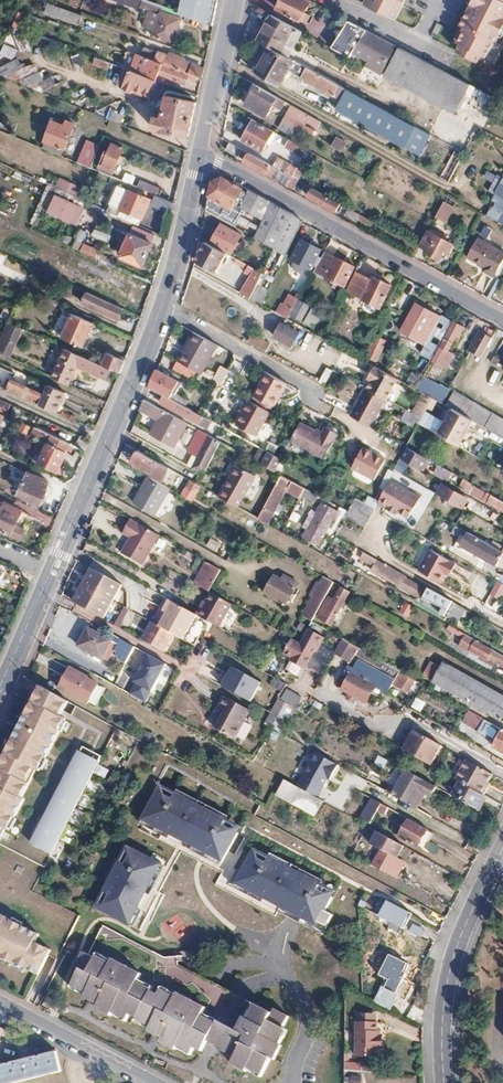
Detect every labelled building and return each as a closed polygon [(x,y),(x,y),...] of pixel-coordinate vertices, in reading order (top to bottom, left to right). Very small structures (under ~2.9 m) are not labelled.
[(157,21),(154,29),(152,36),(172,43),(181,19),(161,11),(163,6),(147,0),(119,0),(160,14),(157,21)] [(176,11),(213,25),(219,0),(178,0),(176,11)] [(311,16),(305,12),(309,4),(300,0),(280,0),(275,9),(300,22),(300,21),(307,24),(311,16)] [(364,5),(395,20),(401,8),(406,0),(367,0),(364,5)] [(502,35),(502,13),(477,0),(472,0),(459,26),(464,28),(461,34),(457,43),(460,45),(457,52),(477,62),(480,56),(487,59),(495,43),(494,42),(498,35),(502,37),(502,35)] [(499,0),(477,0),(502,13),(502,2),(499,0)] [(82,15),(49,3),(46,12),(79,24),(82,15)] [(22,31),(29,15),(20,11),(12,28),(22,31)] [(263,32),(294,48),(303,32),(271,15),(263,32)] [(352,53),(366,31),(349,22),(332,47),(350,57),(352,53)] [(12,28),(12,29),(20,51),(32,51),(25,32),(22,31),(12,28)] [(381,74),(396,46),(366,31),(352,53),(373,64),(370,69),(381,74)] [(289,58),(294,48),(263,32),(257,41),(266,46),(289,58)] [(50,42),(37,37),(46,57),(54,60),(60,62),(50,42)] [(17,49),(5,44),(3,47),(0,54),(13,60),(17,49)] [(294,61),(289,58),(266,46),(257,62),(285,77),(294,61)] [(141,56),(196,75),(202,77),(204,68),(184,61),(185,59),(167,52),(166,55),(145,47),(141,56)] [(470,85),(399,48),(383,77),(455,115),(459,107),(462,100),(470,85)] [(119,67),(123,68),(164,83),(169,84),(171,79),(185,84),(187,77),(195,80),(196,75),(141,56),(125,50),(119,67)] [(84,68),(78,53),(66,57),(70,68),(84,68)] [(107,62),(93,57),(91,63),(105,68),(107,62)] [(22,68),(18,58),(0,67),(0,75),(5,77),(22,68)] [(252,71),(280,86),(285,77),(257,62),(252,71)] [(26,77),(39,71),(35,64),(22,68),(5,77),(17,82),(26,77)] [(133,92),(133,91),(134,87),(151,93),(150,94),(158,97),(164,83),(123,68),(120,76),(126,79),(123,88),(133,92)] [(340,101),(346,89),(307,68),(301,79),(340,101)] [(30,87),(43,81),(39,71),(26,77),(30,87)] [(50,77),(43,81),(30,87),(42,92),(63,82),(59,74),(50,77)] [(126,79),(120,76),(116,86),(123,88),(126,79)] [(280,111),(285,102),(256,86),(251,83),(245,95),(248,97),(244,105),(267,118),(273,106),(280,111)] [(467,103),(475,88),(470,85),(462,100),(467,103)] [(134,87),(133,91),(149,97),(150,94),(151,93),(134,87)] [(66,95),(69,102),(82,95),(79,89),(66,95)] [(335,110),(405,148),(416,127),(374,104),(346,89),(340,101),(335,110)] [(78,99),(82,107),(89,103),(85,96),(78,99)] [(152,129),(189,137),(196,102),(167,96),(163,118),(155,116),(152,129)] [(462,100),(459,107),(464,110),(467,103),(462,100)] [(112,111),(108,119),(119,123),(122,115),(112,111)] [(314,136),(317,132),(286,115),(278,128),(296,138),(301,129),(314,136)] [(317,129),(321,122),(311,117),(307,123),(317,129)] [(274,132),(252,119),(242,137),(244,138),(242,141),(262,152),(274,132)] [(53,120),(50,128),(44,140),(65,149),(74,128),(72,128),(74,123),(66,120),(64,125),(53,120)] [(416,127),(405,148),(419,156),(431,135),(416,127)] [(342,152),(347,143),(336,137),(331,146),(342,152)] [(342,170),(288,140),(284,147),(300,155),(317,165),(318,163),(338,175),(342,170)] [(105,151),(98,167),(105,171),(107,167),(114,171),(118,163),(124,166),(127,159),(120,156),(124,149),(112,143),(108,152),(105,151)] [(241,149),(229,143),(225,150),(237,157),(241,149)] [(284,147),(273,167),(292,177),(297,180),(303,170),(294,165),(300,155),(284,147)] [(449,183),(464,153),(455,148),(440,178),(449,183)] [(12,155),(0,150),(0,161),(8,164),(12,155)] [(243,162),(287,186),(292,177),(273,167),(248,153),(243,162)] [(79,197),(83,188),(60,177),(56,186),(79,197)] [(206,210),(235,226),(242,214),(232,208),(243,189),(222,177),(212,181),(206,210)] [(286,188),(291,191),(297,180),(292,177),(287,186),(286,188)] [(502,179),(498,177),(490,194),(495,196),(493,200),(499,203),(496,210),(489,207),(485,215),(502,226),(502,178),(502,179)] [(141,180),(138,187),(157,195),(158,196),(161,189),(141,180)] [(107,211),(138,225),(150,199),(118,185),(107,211)] [(341,204),(311,188),(307,196),(336,212),(341,204)] [(285,255),(301,221),(302,219),(250,189),(241,208),(256,215),(252,223),(260,226),(255,237),(275,248),(274,249),(285,255)] [(85,208),(55,195),(48,212),(77,225),(85,208)] [(171,201),(158,196),(157,195),(154,201),(168,207),(171,201)] [(499,203),(493,200),(489,207),(496,210),(499,203)] [(440,210),(450,215),(454,207),(444,202),(440,210)] [(370,220),(350,209),(346,217),(356,222),(358,220),(367,225),(370,220)] [(445,223),(450,215),(440,210),(435,218),(445,223)] [(241,244),(238,242),(241,235),(220,224),(210,242),(231,254),(234,248),(238,250),(241,244)] [(130,234),(152,243),(155,236),(133,226),(130,234)] [(444,250),(449,253),(453,244),(428,230),(420,245),(429,249),(427,253),(439,260),(441,255),(444,250)] [(152,243),(130,234),(120,255),(143,266),(153,244),(152,243)] [(502,262),(502,252),(478,238),(467,257),(484,267),(482,271),(493,277),(495,272),(497,273),(502,262)] [(317,266),(321,258),(318,256),(322,250),(302,239),(291,258),(297,262),(293,269),(301,274),(305,266),(311,269),(313,264),(317,266)] [(76,241),(73,248),(94,258),(98,251),(76,241)] [(226,253),(206,242),(195,261),(216,273),(226,253)] [(60,260),(81,269),(85,259),(65,250),(60,260)] [(354,267),(325,251),(321,258),(317,266),(314,271),(313,274),(320,277),(322,274),(345,286),(354,267)] [(85,259),(81,269),(80,271),(86,273),(91,262),(85,259)] [(263,273),(246,264),(242,272),(250,276),(241,293),(251,298),(258,284),(263,273)] [(121,286),(132,291),(137,281),(110,268),(106,279),(110,281),(108,286),(119,291),(121,286)] [(91,275),(86,273),(80,271),(76,279),(87,284),(90,278),(91,275)] [(371,279),(355,271),(346,291),(381,308),(391,286),(373,276),(371,279)] [(99,289),(102,283),(90,278),(87,284),(99,289)] [(269,289),(258,284),(251,298),(262,304),(269,289)] [(123,309),(87,292),(82,303),(118,319),(123,309)] [(291,314),(299,300),(301,296),(298,294),(296,298),(290,295),(285,305),(287,307),(285,310),(288,312),(291,314)] [(304,322),(312,307),(299,300),(291,314),(291,315),(304,322)] [(441,317),(424,308),(425,307),(417,303),(402,332),(425,345),(441,317)] [(322,313),(312,307),(304,322),(314,328),(322,313)] [(93,323),(72,314),(61,337),(82,347),(93,323)] [(443,316),(439,324),(447,327),(451,320),(443,316)] [(7,322),(0,339),(0,353),(10,357),(22,329),(7,322)] [(465,328),(454,322),(440,348),(444,350),(439,358),(446,362),(451,353),(448,352),(456,337),(459,338),(465,328)] [(283,323),(275,338),(282,342),(281,345),(290,350),(296,339),(301,342),(304,336),(299,333),(283,323)] [(188,348),(180,362),(196,371),(201,374),(203,372),(217,345),(192,332),(184,346),(188,348)] [(270,343),(253,333),(248,341),(266,351),(270,343)] [(470,352),(471,352),(476,355),(481,358),(492,339),(481,333),(470,352)] [(334,344),(316,334),(314,339),(331,348),(334,344)] [(322,364),(334,370),(344,350),(334,344),(331,348),(322,364)] [(188,348),(184,346),(176,360),(180,362),(188,348)] [(101,365),(65,349),(52,377),(69,384),(78,366),(104,378),(109,368),(101,365)] [(108,352),(101,365),(109,368),(120,373),(125,360),(108,352)] [(472,358),(466,371),(471,373),(478,360),(472,358)] [(192,379),(196,371),(180,362),(176,360),(172,368),(192,379)] [(231,371),(222,366),(215,378),(214,381),(222,386),(231,371)] [(326,385),(333,370),(326,367),(320,382),(326,385)] [(375,367),(370,375),(374,377),(372,381),(367,388),(387,399),(398,379),(375,367)] [(178,380),(157,369),(149,386),(160,392),(168,397),(169,397),(178,380)] [(214,381),(215,378),(203,372),(201,374),(214,381)] [(287,383),(266,372),(253,395),(274,407),(287,383)] [(3,388),(7,390),(12,380),(8,379),(3,388)] [(420,392),(442,399),(446,386),(424,379),(420,392)] [(12,380),(7,390),(56,413),(65,392),(49,385),(45,395),(12,380)] [(371,427),(387,399),(367,388),(351,416),(371,427)] [(447,405),(502,437),(502,418),(455,391),(447,405)] [(207,427),(211,420),(202,416),(200,414),(186,407),(185,406),(169,397),(168,397),(160,392),(156,399),(207,427)] [(189,399),(185,406),(186,407),(200,414),(203,407),(189,399)] [(173,446),(185,422),(145,400),(141,409),(159,419),(151,434),(173,446)] [(269,411),(249,400),(235,424),(256,436),(269,411)] [(429,403),(426,409),(431,412),(435,406),(429,403)] [(416,428),(421,418),(407,410),(401,420),(416,428)] [(326,427),(322,434),(301,423),(292,439),(325,457),(338,433),(326,427)] [(57,472),(59,467),(71,443),(60,438),(37,427),(34,433),(38,435),(36,438),(42,441),(37,451),(31,448),(26,456),(57,472)] [(192,454),(197,457),(208,435),(198,430),(186,451),(192,454)] [(220,442),(208,435),(197,457),(192,467),(203,474),(220,442)] [(261,464),(268,451),(259,446),(252,459),(261,464)] [(428,458),(406,446),(404,452),(401,458),(407,462),(422,470),(428,458)] [(364,447),(353,468),(375,480),(386,460),(364,447)] [(158,462),(137,450),(130,462),(151,474),(154,468),(158,462)] [(281,458),(268,451),(261,464),(274,471),(281,458)] [(192,454),(187,465),(192,467),(197,457),(192,454)] [(395,469),(401,473),(407,462),(401,458),(395,469)] [(428,458),(422,470),(425,472),(431,460),(428,458)] [(162,472),(165,466),(158,462),(154,468),(162,472)] [(232,479),(239,466),(237,464),(229,477),(232,479)] [(453,473),(439,465),(436,472),(440,474),(439,476),(448,481),(453,473)] [(256,475),(239,466),(232,479),(229,477),(225,486),(244,497),(256,475)] [(19,481),(23,471),(13,468),(9,478),(19,481)] [(49,482),(28,473),(19,494),(41,504),(47,493),(44,492),(49,482)] [(289,486),(301,493),(304,487),(281,475),(258,518),(268,524),(276,508),(279,503),(289,486)] [(169,488),(148,476),(133,502),(154,514),(169,488)] [(196,495),(200,486),(194,482),(184,477),(181,484),(186,487),(181,495),(192,501),(196,495)] [(399,510),(410,516),(421,496),(389,479),(377,502),(388,508),(390,506),(399,510)] [(474,485),(464,479),(461,485),(471,491),(474,485)] [(442,484),(437,493),(463,508),(468,499),(442,484)] [(471,491),(470,493),(502,510),(502,501),(474,485),(471,491)] [(204,500),(209,491),(205,488),(200,486),(196,495),(204,500)] [(316,501),(319,495),(304,487),(301,493),(316,501)] [(356,498),(350,510),(369,520),(375,507),(356,498)] [(0,502),(0,530),(11,535),(22,511),(4,502),(3,504),(0,502)] [(322,502),(314,517),(308,529),(303,538),(319,546),(338,511),(322,502)] [(286,527),(294,531),(301,514),(293,511),(286,527)] [(142,554),(154,532),(126,516),(117,530),(124,534),(120,542),(142,554)] [(308,529),(314,517),(310,516),(304,527),(308,529)] [(456,524),(452,533),(467,542),(465,547),(496,565),(502,553),(502,551),(456,524)] [(137,562),(142,554),(120,542),(116,550),(137,562)] [(430,549),(419,570),(441,582),(447,570),(449,566),(454,568),(456,564),(430,549)] [(215,566),(201,558),(189,580),(203,588),(215,566)] [(407,575),(378,559),(372,568),(399,583),(397,586),(418,598),(424,588),(405,577),(407,575)] [(75,604),(105,620),(123,586),(93,570),(75,604)] [(287,606),(289,601),(293,603),(297,596),(293,594),(299,584),(285,576),(282,581),(275,577),(265,594),(287,606)] [(303,616),(312,622),(334,582),(324,576),(317,590),(315,589),(311,596),(313,597),(303,616)] [(498,579),(491,593),(499,598),(502,590),(502,582),(498,579)] [(341,588),(334,601),(329,598),(318,617),(332,625),(349,593),(341,588)] [(453,602),(429,588),(423,599),(429,602),(430,601),(444,609),(450,609),(453,602)] [(199,597),(198,599),(219,611),(225,601),(204,589),(199,597)] [(156,606),(161,596),(158,594),(145,618),(151,622),(157,612),(159,608),(156,606)] [(180,625),(188,611),(161,596),(156,606),(159,608),(157,612),(180,625)] [(188,611),(211,624),(219,611),(198,599),(195,605),(192,604),(188,611)] [(453,602),(450,609),(447,613),(446,616),(458,623),(466,609),(453,602)] [(412,608),(405,605),(401,612),(408,615),(412,608)] [(175,635),(180,625),(157,612),(151,622),(162,627),(165,629),(175,635)] [(312,622),(303,616),(298,613),(295,618),(310,627),(312,622)] [(145,618),(144,618),(134,636),(156,648),(160,639),(157,637),(162,627),(151,622),(145,618)] [(464,638),(466,635),(449,626),(448,629),(464,638)] [(101,659),(102,657),(108,647),(111,640),(88,627),(78,646),(101,659)] [(165,629),(162,627),(157,637),(160,639),(165,629)] [(293,656),(307,665),(324,637),(308,629),(305,635),(301,643),(292,639),(285,652),(293,656)] [(466,635),(464,638),(460,646),(470,651),(471,649),(487,659),(488,658),(502,666),(502,656),(466,635)] [(344,639),(335,654),(350,663),(354,654),(358,647),(344,639)] [(113,658),(127,664),(134,645),(121,640),(113,658)] [(194,644),(192,661),(205,663),(207,646),(194,644)] [(113,650),(108,647),(102,657),(108,660),(113,650)] [(400,671),(358,647),(354,654),(390,674),(388,677),(395,681),(400,671)] [(146,703),(167,666),(138,649),(128,667),(134,670),(130,679),(135,682),(129,694),(146,703)] [(307,665),(293,656),(291,660),(305,669),(307,665)] [(349,694),(357,698),(364,702),(373,684),(389,692),(395,681),(388,677),(359,661),(354,669),(349,678),(343,690),(349,694)] [(423,677),(502,722),(502,695),(444,662),(441,667),(432,662),(423,677)] [(343,675),(349,678),(354,669),(348,666),(343,675)] [(70,667),(65,678),(83,688),(89,677),(70,667)] [(222,689),(253,703),(262,681),(231,668),(222,689)] [(416,681),(404,673),(397,685),(410,693),(412,689),(416,681)] [(287,684),(268,674),(264,679),(283,690),(287,684)] [(83,688),(65,678),(61,685),(68,689),(66,692),(78,698),(83,688)] [(416,681),(412,689),(418,692),(422,684),(416,681)] [(6,828),(9,829),(24,799),(22,797),(36,768),(39,770),(65,718),(60,715),(67,700),(39,685),(19,724),(22,726),(15,740),(12,739),(0,762),(0,768),(0,769),(0,840),(6,828)] [(357,698),(349,694),(347,698),(355,702),(357,698)] [(251,711),(225,696),(219,707),(226,710),(216,728),(236,739),(251,711)] [(422,712),(427,703),(417,698),(412,707),(422,712)] [(278,699),(272,711),(265,724),(282,734),(293,714),(300,718),(303,713),(278,699)] [(477,715),(471,726),(485,734),(488,729),(494,732),(492,736),(498,740),(494,748),(502,753),(502,730),(477,715)] [(335,735),(326,730),(319,744),(327,749),(335,735)] [(102,755),(84,745),(33,844),(51,853),(102,755)] [(388,760),(379,755),(375,764),(383,768),(388,760)] [(434,767),(418,759),(414,766),(430,775),(434,767)] [(460,782),(484,795),(488,787),(486,786),(492,775),(467,760),(456,780),(460,782)] [(426,793),(431,796),(436,787),(406,770),(393,795),(417,809),(426,793)] [(278,775),(270,790),(308,810),(315,796),(278,775)] [(460,782),(452,796),(480,811),(487,797),(484,795),(460,782)] [(451,795),(455,788),(446,783),(442,790),(451,795)] [(242,826),(160,784),(141,820),(223,862),(242,826)] [(389,807),(373,799),(362,818),(371,824),(378,811),(385,815),(389,807)] [(428,829),(409,819),(399,837),(418,847),(428,829)] [(405,846),(377,831),(370,844),(381,850),(372,865),(396,878),(401,869),(394,865),(397,860),(405,846)] [(164,864),(128,845),(96,908),(132,927),(164,864)] [(335,890),(254,847),(235,883),(316,926),(335,890)] [(404,864),(397,860),(394,865),(401,869),(404,864)] [(413,913),(387,900),(380,915),(405,928),(413,913)] [(18,963),(19,961),(42,973),(54,948),(38,941),(42,933),(4,915),(1,921),(0,921),(0,955),(18,963)] [(162,924),(169,936),(183,927),(177,916),(162,924)] [(150,1029),(149,1031),(163,1038),(161,1042),(176,1049),(177,1048),(177,1047),(178,1045),(192,1052),(195,1047),(202,1051),(208,1040),(222,1048),(222,1050),(236,1057),(232,1064),(247,1072),(247,1070),(249,1068),(263,1075),(272,1058),(275,1059),(282,1045),(280,1044),(277,1043),(284,1029),(283,1028),(289,1016),(275,1008),(272,1013),(104,925),(88,954),(84,951),(76,966),(81,968),(72,985),(87,993),(86,995),(85,996),(99,1003),(97,1006),(97,1008),(111,1015),(112,1014),(113,1011),(128,1019),(131,1014),(138,1017),(137,1019),(150,1026),(151,1026),(150,1029)] [(410,933),(422,938),(425,929),(412,925),(410,933)] [(412,964),(389,953),(379,974),(389,979),(385,988),(382,987),(375,1001),(390,1008),(412,964)] [(71,987),(86,995),(87,993),(72,985),(71,987)] [(99,1003),(85,996),(83,999),(97,1006),(99,1003)] [(113,1011),(112,1014),(126,1022),(128,1019),(113,1011)] [(150,1026),(137,1019),(136,1021),(150,1029),(151,1026),(150,1026)] [(375,1021),(359,1021),(357,1021),(356,1055),(376,1055),(376,1048),(380,1048),(380,1038),(377,1038),(377,1031),(377,1021),(375,1021)] [(288,1030),(284,1029),(277,1043),(280,1044),(288,1030)] [(177,1047),(177,1048),(191,1055),(192,1052),(178,1045),(177,1047)] [(0,1065),(0,1082),(12,1082),(62,1071),(57,1052),(0,1065)] [(370,1072),(370,1064),(345,1063),(345,1071),(370,1072)] [(249,1068),(247,1070),(262,1078),(263,1075),(249,1068)]
